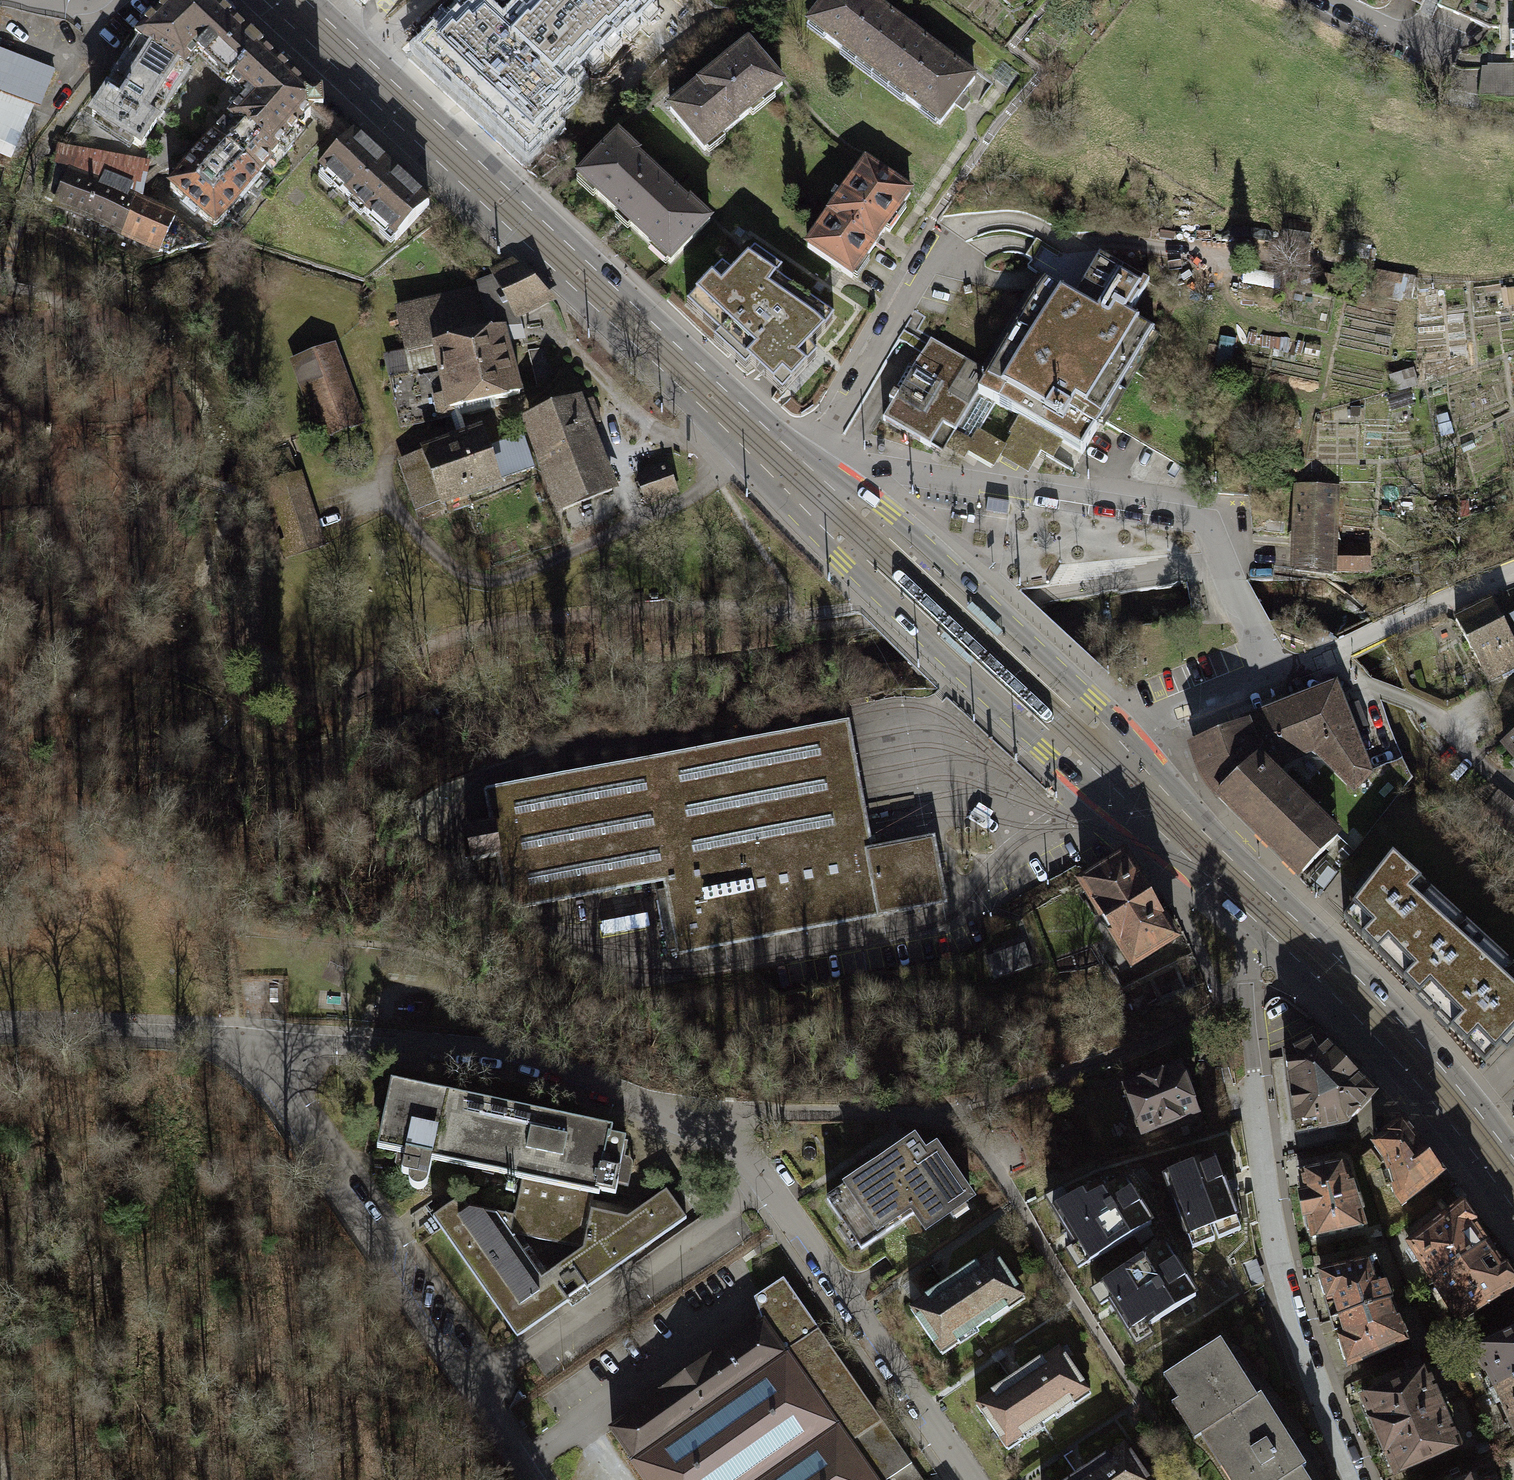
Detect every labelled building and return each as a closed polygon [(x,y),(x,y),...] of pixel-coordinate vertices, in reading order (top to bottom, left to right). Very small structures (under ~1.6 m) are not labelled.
[(140,41),(188,72),(200,57),(229,85),(262,48),(213,0),(171,0),(134,37),(140,41)] [(574,88),(586,74),(589,78),(605,60),(608,62),(624,45),(627,48),(645,28),(647,30),(662,13),(648,0),(538,0),(540,2),(510,35),(558,80),(563,85),(567,81),(574,88)] [(870,78),(909,28),(872,0),(826,0),(804,28),(870,78)] [(562,96),(567,90),(563,85),(558,80),(510,35),(474,3),(434,45),(515,122),(523,114),(551,140),(568,122),(567,101),(562,96)] [(974,78),(909,28),(870,78),(934,128),(956,101),(974,78)] [(188,72),(140,41),(113,82),(161,113),(188,72)] [(748,42),(664,110),(703,158),(787,90),(748,42)] [(246,99),(214,135),(258,173),(314,109),(322,110),(321,102),(262,48),(229,85),(246,99)] [(0,49),(0,150),(14,155),(55,71),(0,49)] [(1482,66),(1481,101),(1513,102),(1513,72),(1513,67),(1482,66)] [(139,147),(161,113),(113,82),(105,76),(82,110),(139,147)] [(428,203),(354,133),(319,171),(393,240),(428,203)] [(258,173),(214,135),(169,186),(215,227),(227,214),(235,221),(269,183),(258,173)] [(636,152),(618,136),(574,184),(667,268),(710,220),(690,202),(688,204),(634,155),(636,152)] [(73,174),(130,199),(136,178),(141,169),(128,160),(58,147),(43,198),(60,205),(73,174)] [(837,204),(808,247),(852,277),(885,228),(888,230),(904,205),(902,203),(909,192),(865,162),(841,196),(835,192),(830,199),(837,204)] [(130,199),(73,174),(60,205),(72,210),(65,227),(97,241),(105,224),(167,252),(204,242),(175,221),(130,199)] [(981,378),(923,345),(893,396),(889,394),(884,402),(888,404),(879,420),(925,447),(926,447),(938,425),(951,432),(954,428),(971,438),(975,431),(992,403),(1015,416),(1059,442),(1078,453),(1149,330),(1138,323),(1124,315),(1144,281),(1124,269),(1095,253),(1070,295),(1060,290),(1040,278),(981,378)] [(734,272),(721,266),(689,302),(783,392),(817,354),(810,345),(826,326),(834,315),(749,255),(734,272)] [(489,277),(495,279),(514,314),(518,314),(549,296),(514,264),(489,277)] [(478,288),(479,293),(397,313),(405,350),(406,357),(434,351),(433,347),(502,329),(499,316),(514,314),(495,279),(478,288)] [(1513,310),(1513,288),(1497,290),(1499,312),(1513,310)] [(436,402),(440,419),(494,407),(492,398),(518,393),(505,335),(523,331),(518,314),(514,314),(499,316),(502,329),(433,347),(434,351),(406,357),(410,375),(437,369),(444,400),(436,402)] [(288,361),(319,443),(366,425),(336,343),(288,361)] [(545,345),(527,350),(532,371),(551,366),(545,345)] [(410,375),(406,357),(405,350),(382,355),(399,429),(440,419),(436,402),(444,400),(437,369),(410,375)] [(582,395),(518,421),(558,519),(622,493),(595,426),(604,422),(595,399),(585,403),(582,395)] [(1059,442),(1015,416),(1005,433),(1008,434),(1001,446),(1000,445),(992,459),(986,456),(987,455),(968,444),(969,443),(951,432),(938,425),(926,447),(938,454),(940,449),(959,460),(963,453),(989,468),(995,457),(1024,473),(1037,451),(1049,458),(1059,442)] [(484,430),(397,462),(420,522),(506,491),(502,480),(535,468),(523,434),(489,446),(484,430)] [(975,431),(971,438),(969,443),(968,444),(987,455),(986,456),(992,459),(1000,445),(975,431)] [(665,466),(637,476),(646,502),(674,492),(665,466)] [(1334,490),(1295,489),(1293,570),(1370,571),(1370,541),(1353,541),(1352,549),(1333,548),(1334,490)] [(1009,502),(988,498),(986,512),(1007,515),(1009,502)] [(1490,601),(1455,620),(1466,641),(1482,633),(1491,652),(1511,641),(1490,601)] [(1511,641),(1491,652),(1482,633),(1466,641),(1486,679),(1499,673),(1501,678),(1513,671),(1513,666),(1513,664),(1513,647),(1511,641)] [(1337,689),(1196,745),(1200,758),(1206,771),(1213,783),(1223,794),(1219,800),(1228,808),(1233,804),(1303,872),(1335,840),(1338,834),(1262,760),(1318,737),(1322,747),(1317,753),(1354,789),(1370,773),(1337,689)] [(868,841),(870,841),(867,827),(864,809),(861,792),(857,774),(854,757),(851,739),(848,723),(486,791),(493,826),(466,831),(472,861),(498,856),(507,904),(508,910),(518,908),(518,909),(665,881),(665,880),(868,841)] [(1503,744),(1513,757),(1513,735),(1503,744)] [(1500,792),(1484,813),(1513,838),(1513,804),(1500,792)] [(870,852),(882,916),(944,904),(932,840),(870,852)] [(870,852),(868,841),(665,880),(665,881),(679,954),(882,916),(870,852)] [(1123,843),(1072,874),(1127,965),(1178,934),(1123,843)] [(1343,918),(1391,966),(1450,908),(1393,855),(1374,879),(1368,873),(1352,894),(1358,899),(1343,918)] [(1433,1010),(1435,1012),(1497,950),(1450,908),(1391,966),(1420,996),(1415,1000),(1429,1014),(1433,1010)] [(1024,941),(985,956),(994,979),(1033,964),(1024,941)] [(1497,950),(1435,1012),(1437,1014),(1433,1018),(1447,1031),(1451,1028),(1485,1061),(1500,1045),(1506,1051),(1513,1043),(1513,966),(1497,950)] [(1320,1038),(1285,1055),(1295,1134),(1348,1123),(1374,1093),(1320,1038)] [(1189,1042),(1175,1047),(1179,1059),(1193,1054),(1189,1042)] [(1186,1070),(1177,1068),(1125,1087),(1142,1132),(1194,1112),(1186,1091),(1191,1084),(1186,1070)] [(507,1178),(517,1180),(510,1217),(506,1233),(578,1248),(588,1201),(589,1195),(595,1196),(596,1191),(612,1195),(623,1135),(608,1132),(609,1129),(386,1082),(374,1149),(402,1155),(400,1166),(398,1175),(406,1177),(407,1182),(409,1187),(413,1189),(418,1188),(422,1185),(425,1181),(429,1161),(472,1170),(469,1184),(501,1189),(502,1185),(507,1178)] [(1413,1141),(1401,1124),(1372,1145),(1380,1156),(1395,1199),(1399,1204),(1439,1175),(1425,1156),(1429,1154),(1417,1138),(1413,1141)] [(913,1139),(827,1200),(843,1223),(847,1220),(861,1241),(856,1244),(860,1249),(914,1212),(925,1228),(948,1212),(946,1208),(960,1198),(963,1202),(970,1197),(935,1148),(924,1155),(913,1139)] [(1236,1219),(1212,1157),(1165,1175),(1188,1237),(1236,1219)] [(1344,1164),(1300,1174),(1304,1194),(1299,1195),(1304,1219),(1309,1217),(1313,1238),(1364,1227),(1344,1164)] [(1102,1184),(1053,1208),(1087,1264),(1151,1224),(1125,1182),(1106,1191),(1102,1184)] [(457,1197),(429,1215),(512,1337),(566,1300),(563,1297),(572,1292),(580,1286),(581,1288),(683,1218),(662,1190),(632,1210),(588,1201),(578,1248),(536,1277),(506,1233),(510,1217),(465,1208),(457,1197)] [(1460,1204),(1408,1244),(1432,1282),(1487,1242),(1460,1204)] [(1487,1242),(1432,1282),(1457,1322),(1513,1286),(1513,1281),(1487,1242)] [(1164,1245),(1100,1285),(1129,1331),(1144,1322),(1147,1327),(1196,1296),(1164,1245)] [(992,1251),(909,1309),(940,1353),(1023,1296),(992,1251)] [(1373,1259),(1319,1270),(1322,1277),(1317,1278),(1323,1295),(1326,1294),(1335,1318),(1388,1301),(1373,1259)] [(763,1323),(766,1326),(768,1326),(875,1479),(922,1479),(783,1278),(754,1299),(763,1323)] [(1388,1301),(1335,1318),(1341,1339),(1337,1340),(1343,1359),(1347,1358),(1349,1365),(1403,1342),(1388,1301)] [(611,1429),(632,1459),(631,1460),(646,1479),(875,1479),(768,1326),(766,1326),(763,1323),(711,1359),(710,1358),(662,1391),(663,1393),(611,1429)] [(1493,1390),(1513,1380),(1513,1330),(1496,1338),(1498,1341),(1475,1352),(1493,1390)] [(1200,1434),(1205,1431),(1257,1398),(1220,1340),(1167,1373),(1186,1402),(1181,1405),(1200,1434)] [(1058,1347),(976,1405),(1007,1449),(1090,1391),(1058,1347)] [(1374,1434),(1378,1436),(1442,1408),(1426,1370),(1362,1398),(1371,1418),(1369,1423),(1374,1434)] [(1512,1428),(1513,1427),(1513,1380),(1493,1390),(1512,1428)] [(1236,1479),(1280,1479),(1301,1467),(1305,1464),(1261,1395),(1257,1398),(1205,1431),(1236,1479)] [(1385,1451),(1395,1473),(1459,1446),(1442,1408),(1378,1436),(1376,1441),(1380,1449),(1385,1451)] [(1069,1479),(1151,1479),(1124,1442),(1069,1479)] [(1301,1467),(1280,1479),(1310,1479),(1301,1467)]
